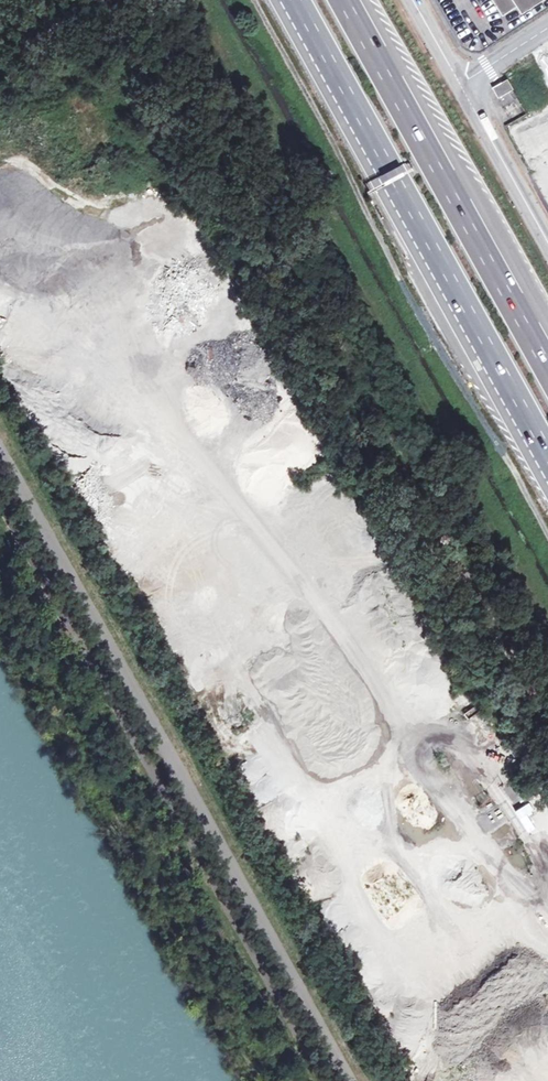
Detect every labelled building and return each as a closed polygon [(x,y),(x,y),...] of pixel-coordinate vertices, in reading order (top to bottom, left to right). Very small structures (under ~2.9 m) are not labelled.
[(504,17),(519,8),(524,13),(544,0),(493,0),(504,17)] [(507,82),(493,90),(499,98),(500,98),(505,106),(513,100),(509,92),(512,90),(507,82)] [(128,507),(142,498),(138,491),(123,499),(128,507)] [(171,641),(182,634),(179,629),(168,635),(171,641)] [(516,794),(507,800),(517,813),(525,807),(516,794)] [(526,830),(540,821),(535,812),(520,821),(526,830)]
